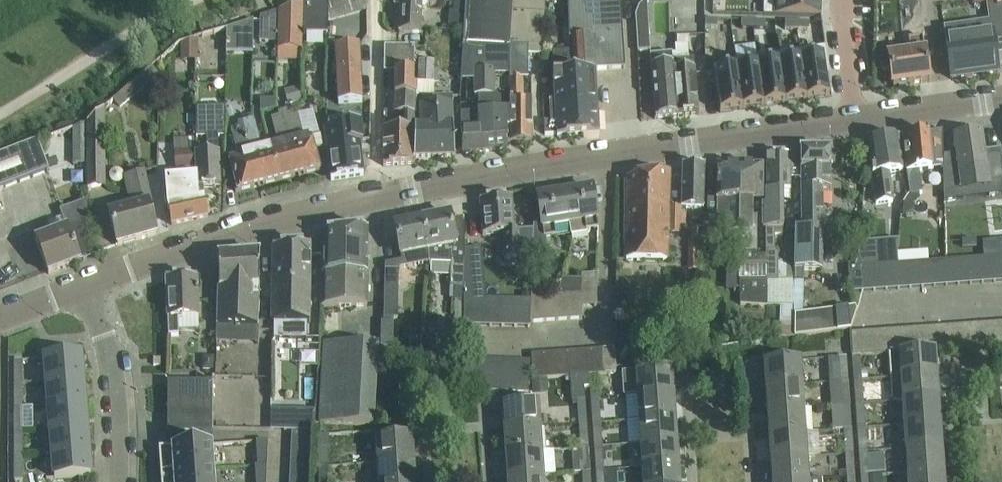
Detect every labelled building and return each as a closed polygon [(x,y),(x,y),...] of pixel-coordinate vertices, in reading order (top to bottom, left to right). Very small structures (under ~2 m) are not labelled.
[(328,0),(309,0),(306,1),(306,32),(326,33),(328,0)] [(347,17),(367,11),(367,0),(342,0),(347,17)] [(432,5),(437,5),(437,0),(400,0),(399,31),(422,32),(423,5),(432,5)] [(454,0),(456,0),(455,12),(465,13),(466,0),(454,0)] [(465,13),(464,27),(461,69),(474,69),(494,69),(510,70),(510,45),(525,45),(526,54),(543,54),(545,0),(466,0),(465,13)] [(545,134),(557,134),(557,136),(599,134),(595,70),(625,68),(621,0),(567,0),(569,26),(577,26),(578,36),(573,37),(574,57),(565,57),(565,54),(551,55),(551,66),(559,66),(559,71),(553,71),(554,100),(549,100),(551,123),(544,123),(545,134)] [(647,0),(644,0),(639,6),(635,15),(637,51),(650,51),(647,0)] [(764,15),(821,16),(821,0),(764,0),(764,15)] [(277,42),(277,47),(301,48),(302,2),(277,9),(277,10),(277,42)] [(944,35),(951,78),(998,72),(993,34),(1001,33),(1001,4),(989,3),(990,17),(974,19),(976,30),(944,35)] [(260,16),(260,41),(277,42),(277,10),(260,16)] [(453,12),(452,26),(464,27),(465,13),(455,12),(453,12)] [(228,27),(227,39),(254,40),(254,18),(232,25),(228,27)] [(705,19),(705,27),(717,27),(717,19),(705,19)] [(741,20),(741,28),(753,28),(753,20),(741,20)] [(753,20),(753,28),(765,28),(765,20),(753,20)] [(785,21),(785,29),(797,29),(797,21),(785,21)] [(797,21),(797,29),(809,30),(809,22),(797,21)] [(882,56),(880,59),(881,66),(884,68),(890,67),(893,87),(929,81),(923,37),(907,40),(909,51),(888,53),(888,55),(882,56)] [(195,38),(183,42),(184,60),(196,60),(195,38)] [(678,116),(674,60),(673,60),(672,43),(650,45),(656,118),(678,116)] [(334,46),(335,66),(337,103),(362,102),(359,45),(334,46)] [(510,45),(510,70),(509,143),(531,143),(531,101),(522,101),(521,78),(526,78),(526,54),(525,45),(510,45)] [(384,127),(383,166),(415,164),(414,158),(415,125),(415,96),(417,96),(417,86),(414,86),(414,46),(405,46),(385,46),(384,71),(397,72),(396,110),(399,110),(399,114),(405,114),(405,127),(384,127)] [(825,46),(800,50),(807,99),(829,96),(826,74),(829,74),(825,46)] [(800,50),(778,53),(785,102),(807,99),(800,50)] [(758,56),(757,56),(764,105),(785,102),(778,53),(777,53),(778,58),(758,60),(758,56)] [(757,56),(735,59),(742,109),(764,105),(757,56)] [(674,60),(678,116),(699,115),(694,59),(674,60)] [(735,64),(714,67),(720,112),(742,109),(735,59),(734,59),(735,64)] [(438,83),(438,68),(434,68),(435,60),(418,60),(417,82),(434,82),(438,83)] [(151,66),(113,99),(121,108),(158,74),(151,66)] [(494,69),(474,69),(475,95),(488,95),(489,112),(461,113),(461,133),(462,153),(507,149),(507,143),(505,111),(504,111),(503,94),(494,94),(494,69)] [(298,88),(284,91),(287,103),(301,99),(298,88)] [(415,125),(414,158),(455,156),(454,137),(453,96),(434,96),(434,103),(422,104),(422,125),(415,125)] [(207,152),(195,152),(196,167),(196,176),(198,188),(221,187),(220,167),(219,152),(221,152),(221,135),(225,135),(224,106),(207,107),(196,107),(197,136),(206,136),(207,152)] [(87,122),(87,123),(87,188),(105,184),(104,108),(87,122)] [(282,111),(299,175),(320,169),(311,135),(302,137),(296,112),(288,114),(287,110),(282,111)] [(299,175),(282,111),(278,112),(279,116),(271,118),(278,144),(270,146),(279,180),(299,175)] [(246,120),(242,121),(259,185),(279,180),(270,146),(262,148),(255,123),(247,125),(246,120)] [(259,185),(242,121),(237,123),(239,127),(231,129),(237,155),(229,157),(238,191),(259,185)] [(325,126),(331,180),(363,175),(359,142),(363,142),(360,121),(325,126)] [(86,123),(74,127),(74,164),(87,164),(86,123),(86,122),(86,123)] [(943,130),(927,132),(931,167),(941,166),(941,155),(943,155),(943,130)] [(931,167),(927,132),(902,135),(910,194),(921,193),(918,169),(931,167)] [(943,155),(941,155),(941,166),(943,165),(944,190),(961,190),(959,170),(985,167),(989,194),(1001,192),(1001,169),(1000,154),(985,156),(982,133),(954,137),(956,153),(943,155)] [(903,169),(901,155),(898,136),(867,140),(876,203),(891,201),(887,171),(903,169)] [(38,142),(37,141),(0,155),(0,190),(49,172),(38,142)] [(195,150),(175,151),(175,153),(176,168),(196,167),(195,152),(195,150)] [(800,152),(800,154),(800,190),(800,217),(800,229),(793,229),(793,268),(793,279),(803,279),(803,269),(823,269),(823,188),(830,188),(830,152),(800,152)] [(800,190),(800,154),(766,154),(767,203),(762,203),(763,229),(765,229),(783,228),(783,201),(783,190),(790,190),(800,190)] [(682,165),(682,185),(681,206),(704,207),(705,165),(682,165)] [(740,233),(740,166),(717,165),(717,200),(708,200),(708,216),(727,216),(727,232),(729,232),(728,252),(740,252),(740,233)] [(762,166),(740,166),(740,233),(740,252),(757,253),(757,232),(752,232),(753,199),(762,199),(762,166)] [(196,167),(176,168),(177,177),(196,176),(196,167)] [(670,171),(625,177),(626,259),(671,259),(670,171)] [(109,214),(112,226),(117,245),(156,235),(148,205),(152,204),(143,173),(128,177),(136,206),(109,214)] [(198,188),(196,176),(177,177),(167,177),(168,203),(167,203),(167,206),(171,225),(208,217),(204,198),(199,199),(198,188)] [(565,193),(570,224),(585,222),(586,230),(598,228),(592,189),(565,193)] [(570,224),(565,193),(538,198),(541,222),(533,223),(533,249),(548,247),(546,237),(556,235),(555,226),(570,224)] [(519,259),(521,230),(516,230),(512,196),(480,200),(484,234),(504,232),(504,260),(519,259)] [(50,228),(33,234),(41,255),(48,271),(49,274),(80,262),(80,261),(87,258),(87,256),(87,226),(88,197),(60,208),(63,217),(48,223),(49,225),(50,228)] [(903,203),(902,214),(913,216),(914,204),(903,203)] [(464,283),(465,263),(465,259),(465,249),(465,241),(464,241),(455,241),(450,214),(422,220),(428,250),(429,262),(451,263),(450,286),(454,287),(464,287),(464,283)] [(428,250),(422,220),(395,225),(401,255),(428,250)] [(698,248),(699,227),(690,226),(689,248),(698,248)] [(368,228),(322,234),(323,305),(368,305),(368,228)] [(783,228),(765,229),(766,255),(768,255),(768,279),(770,279),(793,279),(793,268),(778,261),(778,254),(775,250),(775,234),(783,234),(783,228)] [(310,244),(273,246),(272,321),(309,322),(310,244)] [(464,283),(464,287),(464,300),(478,301),(484,301),(481,271),(479,248),(465,249),(465,259),(465,263),(464,283)] [(216,373),(215,383),(213,421),(250,423),(251,397),(256,397),(260,286),(259,254),(219,256),(221,287),(219,287),(216,373)] [(994,257),(996,282),(1001,281),(1001,256),(994,257)] [(996,282),(994,257),(982,258),(984,282),(996,282)] [(984,282),(982,258),(970,259),(971,283),(984,282)] [(959,284),(958,259),(946,260),(947,285),(959,284)] [(971,283),(970,259),(958,259),(959,284),(971,283)] [(947,285),(946,260),(934,261),(935,286),(947,285)] [(935,286),(934,261),(921,262),(923,287),(935,286)] [(923,287),(921,262),(909,263),(911,288),(923,287)] [(911,288),(909,263),(897,264),(899,288),(911,288)] [(899,288),(897,264),(885,265),(887,289),(899,288)] [(875,290),(873,265),(861,266),(862,291),(875,290)] [(887,289),(885,265),(873,265),(875,290),(887,289)] [(862,291),(861,266),(848,267),(850,292),(862,291)] [(397,318),(398,272),(385,272),(385,318),(397,318)] [(559,294),(559,320),(583,318),(583,307),(596,306),(597,274),(582,273),(581,293),(559,294)] [(166,277),(166,280),(169,336),(179,335),(178,316),(198,315),(197,276),(166,277)] [(768,306),(768,279),(741,279),(741,306),(768,306)] [(793,311),(793,279),(770,279),(768,279),(768,306),(781,306),(780,338),(793,338),(793,311)] [(450,286),(449,300),(451,300),(464,300),(464,287),(454,287),(450,286)] [(546,295),(548,295),(547,289),(533,290),(532,322),(545,321),(546,295)] [(559,294),(548,295),(546,295),(545,321),(559,320),(559,294)] [(464,300),(464,325),(477,325),(478,301),(464,300)] [(478,301),(477,325),(490,325),(491,301),(484,301),(478,301)] [(491,301),(490,325),(503,326),(504,301),(491,301)] [(504,301),(503,326),(516,326),(516,302),(504,301)] [(516,302),(516,326),(529,327),(529,326),(530,326),(530,322),(531,302),(516,302)] [(855,305),(793,311),(793,338),(851,329),(856,311),(857,310),(855,305)] [(398,325),(398,320),(384,320),(384,324),(381,323),(380,348),(394,349),(395,325),(398,325)] [(997,345),(995,322),(982,323),(984,346),(997,345)] [(976,323),(964,324),(965,348),(978,347),(976,323)] [(964,324),(951,325),(953,349),(965,348),(964,324)] [(951,325),(939,326),(940,349),(953,349),(951,325)] [(939,326),(926,327),(928,350),(935,350),(940,349),(939,326)] [(926,327),(913,328),(915,351),(928,350),(926,327)] [(913,328),(901,329),(903,352),(915,351),(913,328)] [(903,352),(901,329),(888,330),(890,353),(903,352)] [(877,354),(876,330),(863,331),(865,355),(877,354)] [(888,330),(876,330),(877,354),(887,353),(890,353),(888,330)] [(865,355),(863,331),(851,332),(852,356),(860,355),(865,355)] [(378,363),(378,356),(377,356),(378,344),(323,341),(319,422),(374,425),(378,363)] [(602,349),(604,374),(616,374),(614,348),(602,349)] [(592,375),(590,349),(579,350),(580,376),(583,376),(590,376),(592,375)] [(602,349),(590,349),(592,375),(598,375),(604,374),(602,349)] [(580,376),(579,350),(567,351),(569,377),(575,377),(580,376)] [(889,378),(901,377),(937,374),(935,350),(928,350),(915,351),(903,352),(890,353),(887,353),(889,378)] [(569,377),(567,351),(555,352),(557,378),(569,377)] [(555,352),(544,353),(545,379),(547,379),(557,378),(555,352)] [(545,379),(544,353),(531,354),(533,380),(545,379)] [(47,381),(83,378),(81,354),(45,357),(47,381)] [(421,354),(378,356),(378,363),(421,361),(421,354)] [(860,355),(852,356),(854,380),(862,380),(860,355)] [(840,381),(848,381),(846,356),(838,357),(840,381)] [(208,357),(204,361),(204,371),(214,371),(214,357),(208,357)] [(465,360),(463,390),(477,390),(478,359),(465,358),(465,360)] [(14,384),(23,384),(23,360),(14,359),(14,384)] [(478,359),(477,390),(490,391),(491,359),(478,359)] [(491,359),(490,391),(503,392),(504,360),(491,359)] [(766,387),(802,384),(800,359),(764,362),(766,387)] [(504,360),(503,392),(515,392),(517,360),(504,360)] [(517,360),(515,392),(529,393),(530,361),(517,360)] [(637,397),(674,394),(672,369),(635,371),(637,397)] [(215,383),(216,373),(207,373),(207,384),(169,383),(169,382),(168,382),(167,432),(212,433),(213,383),(215,383)] [(939,398),(937,374),(901,377),(889,378),(890,402),(902,401),(939,398)] [(598,375),(592,375),(590,376),(591,399),(599,399),(598,375)] [(583,376),(580,376),(575,377),(579,425),(587,424),(583,376)] [(85,402),(83,378),(47,381),(49,405),(85,402)] [(545,379),(533,380),(534,392),(548,391),(547,379),(545,379)] [(862,380),(854,380),(856,404),(864,404),(864,403),(871,403),(870,379),(862,380)] [(848,381),(840,381),(842,405),(850,405),(848,381)] [(23,408),(23,384),(14,384),(14,409),(23,408)] [(802,384),(766,387),(767,411),(804,408),(802,384)] [(674,394),(637,397),(639,420),(675,418),(674,394)] [(939,398),(902,401),(904,425),(940,422),(939,398)] [(601,423),(599,399),(591,399),(593,424),(601,423)] [(87,426),(85,402),(49,405),(51,429),(87,426)] [(504,430),(540,428),(539,402),(502,405),(504,430)] [(865,427),(864,404),(856,404),(858,428),(865,427)] [(850,405),(842,405),(843,429),(851,429),(850,405)] [(23,432),(23,408),(14,409),(15,432),(23,432)] [(804,408),(767,411),(769,435),(805,432),(804,408)] [(271,409),(271,430),(314,431),(315,410),(271,409)] [(677,441),(675,418),(639,420),(641,444),(677,441)] [(942,446),(940,422),(904,425),(906,449),(942,446)] [(601,423),(593,424),(595,447),(603,446),(603,445),(610,444),(609,423),(601,423)] [(587,424),(579,425),(580,448),(588,448),(587,424)] [(89,451),(87,426),(51,429),(53,454),(89,451)] [(867,451),(865,427),(858,428),(859,452),(867,451)] [(542,451),(540,428),(504,430),(506,454),(542,451)] [(853,453),(851,429),(843,429),(845,453),(853,453)] [(23,432),(15,432),(15,456),(23,456),(23,432)] [(805,432),(769,435),(771,458),(807,456),(805,432)] [(331,435),(321,434),(320,466),(330,467),(331,435)] [(378,463),(414,460),(412,435),(376,438),(378,463)] [(183,446),(159,448),(162,481),(216,481),(213,439),(183,441),(183,446)] [(268,441),(256,441),(257,453),(267,453),(268,441)] [(679,465),(677,441),(641,444),(642,467),(679,465)] [(603,446),(595,447),(596,471),(604,471),(603,446)] [(944,470),(942,446),(906,449),(907,473),(944,470)] [(590,472),(588,448),(580,448),(582,472),(590,472)] [(91,475),(89,451),(53,454),(55,478),(91,475)] [(544,476),(542,451),(506,454),(507,478),(544,476)] [(869,476),(867,451),(859,452),(861,476),(869,476)] [(267,453),(257,453),(258,465),(267,465),(267,453)] [(853,453),(845,453),(847,477),(855,477),(853,453)] [(23,456),(15,456),(15,481),(23,481),(23,456)] [(771,458),(772,481),(778,481),(809,480),(807,456),(771,458)] [(378,463),(379,481),(415,481),(414,460),(378,463)] [(255,466),(256,477),(266,477),(267,465),(258,465),(255,466)] [(642,467),(643,481),(680,481),(679,465),(642,467)] [(321,466),(320,481),(328,481),(328,467),(321,466)] [(944,470),(907,473),(908,481),(944,481),(944,470)] [(596,471),(597,481),(605,481),(604,471),(596,471)] [(590,472),(582,472),(583,481),(591,481),(590,472)]
